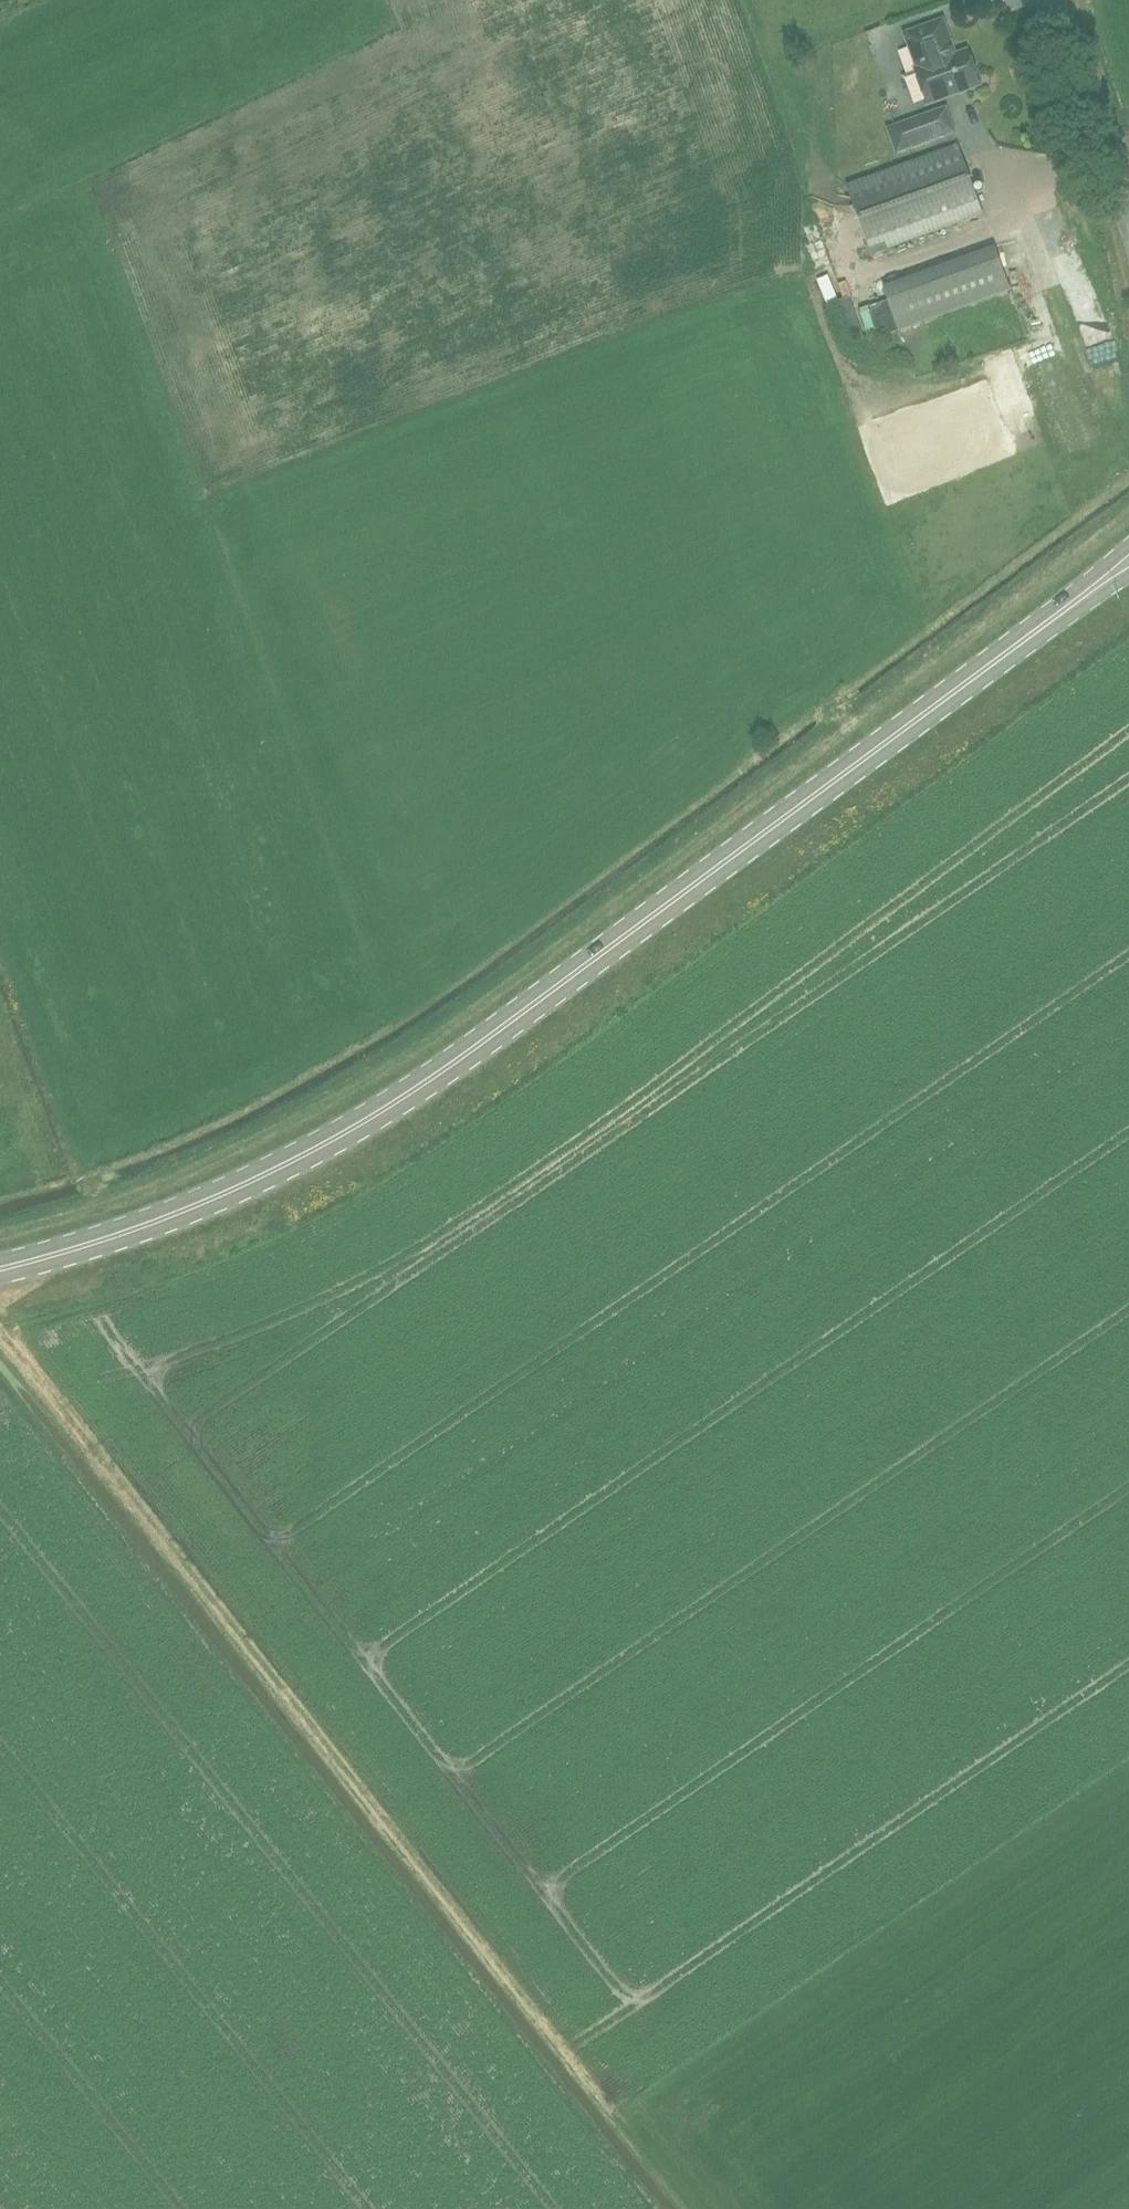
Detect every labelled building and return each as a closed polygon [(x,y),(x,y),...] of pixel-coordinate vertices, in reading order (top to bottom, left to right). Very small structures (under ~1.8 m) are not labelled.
[(927,103),(979,84),(968,53),(955,57),(942,22),(907,35),(919,70),(916,72),(927,103)] [(897,150),(952,130),(944,110),(889,130),(897,150)] [(848,185),(874,253),(983,213),(958,145),(848,185)] [(901,329),(914,325),(898,283),(886,287),(901,329)]
